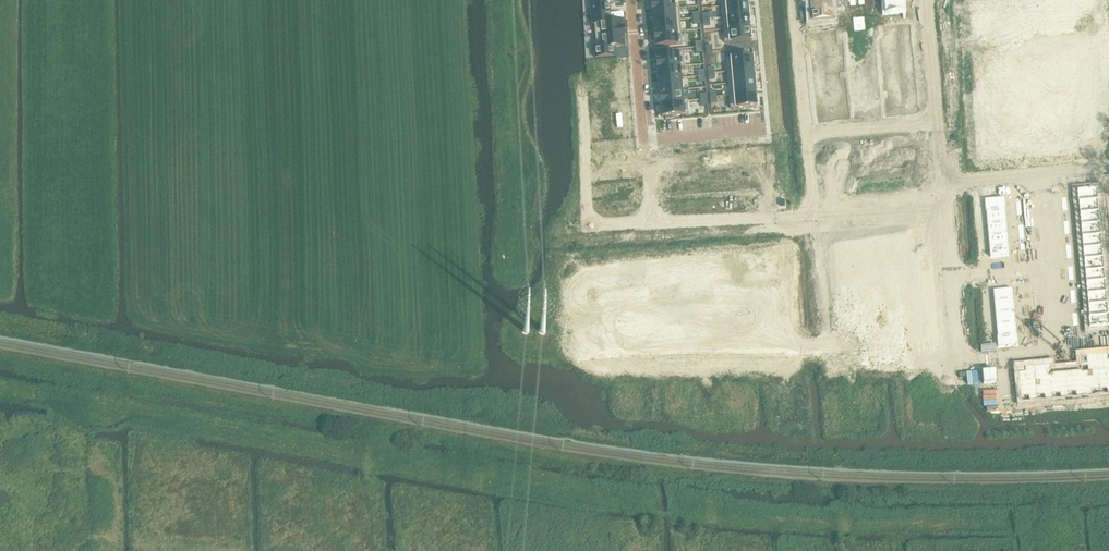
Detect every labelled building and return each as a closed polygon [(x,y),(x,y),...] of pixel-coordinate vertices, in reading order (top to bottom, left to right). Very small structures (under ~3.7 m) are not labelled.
[(590,5),(591,15),(610,13),(609,5),(620,4),(620,0),(592,0),(593,5),(590,5)] [(651,4),(651,11),(652,11),(679,9),(679,8),(673,8),(673,0),(651,0),(651,4)] [(808,4),(809,4),(809,9),(831,7),(830,0),(808,0),(808,4)] [(905,1),(883,3),(884,16),(906,14),(905,1)] [(748,4),(721,7),(722,19),(749,16),(748,10),(748,9),(748,5),(748,4)] [(831,7),(809,9),(810,15),(809,15),(810,22),(832,20),(831,7)] [(679,9),(652,11),(653,23),(680,20),(679,9)] [(610,13),(591,15),(592,25),(594,25),(596,36),(623,34),(622,27),(622,21),(611,22),(610,13)] [(749,16),(722,19),(723,30),(750,28),(750,27),(750,23),(750,22),(749,22),(749,16)] [(680,20),(653,23),(654,34),(681,32),(680,20)] [(907,26),(885,28),(887,41),(908,39),(907,26)] [(750,28),(723,30),(724,43),(751,41),(750,33),(751,33),(750,29),(750,28)] [(654,35),(653,35),(654,42),(655,41),(655,47),(682,45),(681,32),(654,34),(654,35)] [(833,33),(811,35),(812,43),(813,48),(835,46),(833,33)] [(597,48),(594,48),(595,58),(614,57),(613,48),(624,47),(623,40),(624,40),(623,34),(596,36),(597,48)] [(908,39),(887,41),(888,53),(910,51),(909,46),(908,39)] [(813,53),(813,60),(836,58),(835,46),(813,48),(813,53)] [(910,51),(888,53),(889,65),(911,63),(910,57),(910,56),(910,51)] [(683,54),(656,56),(656,62),(657,69),(684,67),(683,54)] [(752,57),(725,60),(727,73),(754,70),(754,69),(754,65),(753,65),(752,57)] [(836,58),(813,60),(814,67),(815,66),(815,72),(837,70),(836,58)] [(911,63),(889,65),(890,77),(912,75),(911,63)] [(684,67),(657,69),(658,81),(680,79),(679,68),(684,67)] [(754,70),(727,73),(728,84),(755,82),(754,76),(754,75),(754,71),(754,70)] [(815,77),(816,83),(838,81),(837,70),(815,72),(815,77)] [(912,75),(890,77),(891,88),(913,86),(913,81),(912,81),(912,75)] [(594,89),(592,90),(593,99),(619,97),(618,88),(628,87),(628,85),(627,78),(593,81),(594,89)] [(680,79),(658,81),(659,93),(681,91),(680,79)] [(838,81),(816,83),(816,90),(817,90),(817,95),(839,93),(838,81)] [(755,82),(728,84),(729,96),(756,94),(756,93),(756,89),(756,88),(755,88),(755,82)] [(913,86),(891,88),(892,100),(914,98),(913,92),(914,92),(913,86)] [(681,91),(659,93),(660,97),(659,97),(660,104),(687,102),(687,101),(682,102),(681,91)] [(818,100),(817,100),(818,107),(840,105),(839,93),(817,95),(818,100)] [(756,94),(729,96),(730,109),(757,107),(756,99),(757,99),(757,98),(756,94)] [(619,97),(593,99),(594,108),(596,108),(597,116),(630,113),(630,107),(629,104),(620,105),(619,97)] [(914,98),(892,100),(893,113),(915,111),(914,98)] [(687,102),(660,104),(661,117),(688,115),(687,102)] [(840,105),(818,107),(818,113),(819,113),(819,120),(841,118),(840,105)] [(597,125),(596,125),(597,134),(622,132),(621,123),(631,122),(631,120),(630,113),(597,116),(597,125)] [(714,163),(701,164),(703,186),(715,185),(716,188),(714,163)] [(739,164),(727,165),(728,187),(741,186),(739,164)] [(1097,188),(1078,190),(1079,201),(1098,199),(1097,188)] [(1003,197),(984,199),(985,210),(1004,208),(1003,197)] [(1098,199),(1079,201),(1080,213),(1099,211),(1098,199)] [(1004,208),(985,210),(986,221),(1005,220),(1004,208)] [(1099,211),(1080,213),(1081,225),(1100,223),(1099,211)] [(1005,220),(986,221),(987,233),(1007,231),(1005,220)] [(1100,223),(1081,225),(1082,236),(1102,235),(1100,223)] [(1007,231),(987,233),(988,245),(1008,243),(1007,231)] [(1102,235),(1082,236),(1083,248),(1103,246),(1102,235)] [(732,238),(721,239),(723,261),(734,260),(734,263),(735,263),(732,238)] [(733,238),(732,238),(735,263),(746,262),(744,240),(733,241),(733,238)] [(698,241),(697,241),(699,263),(711,262),(709,240),(705,241),(704,239),(698,240),(698,241)] [(721,239),(709,240),(711,262),(723,261),(721,239)] [(756,239),(744,240),(746,262),(758,261),(756,239)] [(1008,243),(988,245),(989,257),(1009,255),(1008,243)] [(648,244),(637,246),(639,267),(650,266),(648,244)] [(617,247),(613,248),(615,269),(627,268),(625,247),(624,247),(624,245),(617,246),(617,247)] [(637,246),(625,247),(627,268),(639,267),(637,246)] [(1103,246),(1083,248),(1084,259),(1103,258),(1104,257),(1103,246)] [(1084,259),(1083,259),(1084,271),(1104,269),(1103,258),(1084,259)] [(1104,269),(1084,271),(1085,282),(1105,280),(1104,269)] [(1105,280),(1085,282),(1086,294),(1106,292),(1105,280)] [(1012,287),(993,288),(994,300),(1013,298),(1012,287)] [(1106,292),(1086,294),(1087,305),(1107,303),(1106,292)] [(1013,298),(994,300),(995,312),(1014,310),(1013,298)] [(1107,303),(1087,305),(1088,316),(1108,315),(1107,303)] [(1014,310),(995,312),(996,324),(1015,322),(1014,310)] [(1108,315),(1088,316),(1089,328),(1108,326),(1108,315)] [(1015,322),(996,324),(997,335),(1016,333),(1015,322)] [(997,335),(996,335),(997,346),(1017,345),(1016,333),(997,335)] [(1017,366),(1021,400),(1029,401),(1037,399),(1045,400),(1053,397),(1061,398),(1068,396),(1076,397),(1084,394),(1092,395),(1099,393),(1107,394),(1108,393),(1108,352),(1079,354),(1081,366),(1051,369),(1050,363),(1017,366)]
